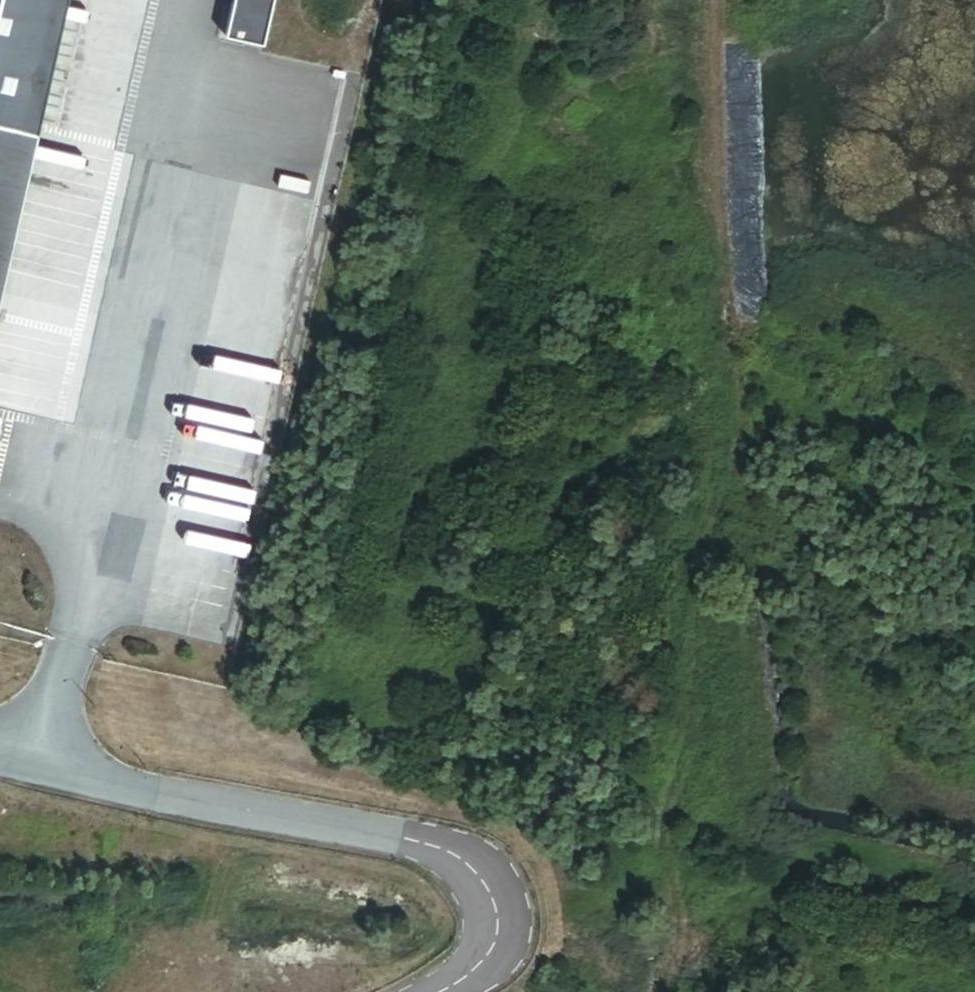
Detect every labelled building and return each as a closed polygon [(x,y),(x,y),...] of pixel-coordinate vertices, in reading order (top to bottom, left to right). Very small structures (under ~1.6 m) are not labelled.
[(63,0),(0,0),(0,127),(34,134),(63,0)] [(224,45),(263,53),(273,0),(233,0),(224,45)] [(38,140),(0,131),(0,279),(38,140)]
